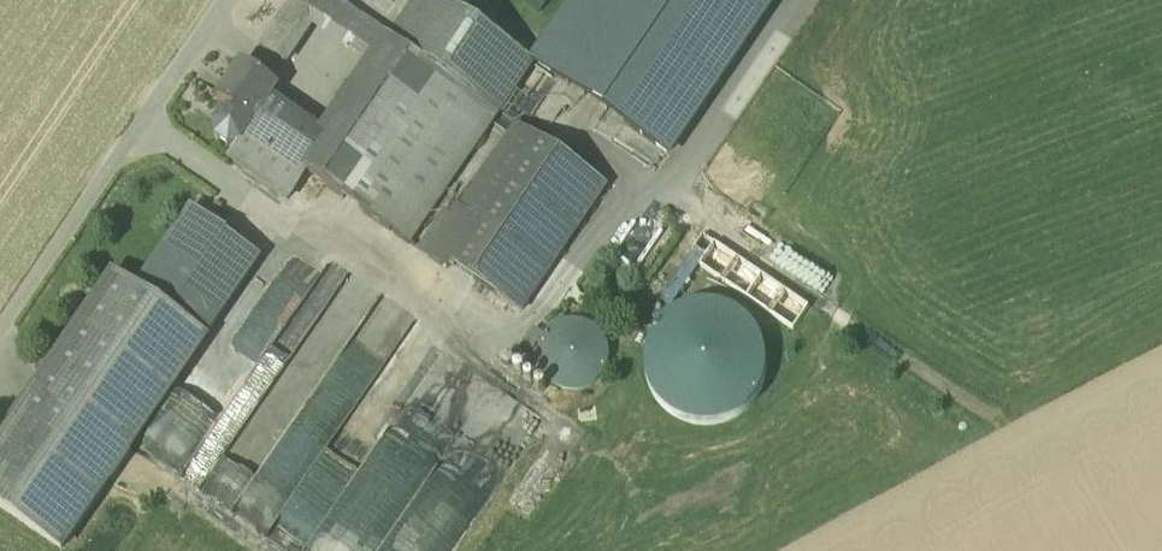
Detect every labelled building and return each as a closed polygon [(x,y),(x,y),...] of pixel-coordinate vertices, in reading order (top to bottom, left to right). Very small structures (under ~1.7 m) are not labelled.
[(332,0),(291,0),(260,46),(285,63),(315,20),(349,43),(364,21),(332,0)] [(389,39),(393,42),(499,114),(533,64),(439,0),(416,0),(389,39)] [(669,153),(774,0),(579,0),(536,62),(669,153)] [(364,21),(349,43),(378,64),(393,42),(389,39),(364,21)] [(328,137),(271,98),(248,132),(306,172),(409,244),(499,114),(393,42),(378,64),(328,137)] [(278,88),(242,63),(217,100),(231,110),(229,114),(222,115),(215,125),(217,138),(228,145),(238,143),(246,131),(248,132),(271,98),(278,88)] [(516,126),(460,209),(482,224),(454,265),(521,311),(606,187),(516,126)] [(248,132),(246,131),(238,143),(227,158),(287,199),(306,172),(248,132)] [(454,265),(482,224),(459,209),(450,221),(443,216),(420,251),(450,271),(454,265)] [(261,258),(192,210),(137,290),(206,337),(261,258)] [(705,269),(794,330),(810,308),(721,246),(705,269)] [(277,536),(414,309),(333,261),(271,362),(279,367),(203,492),(277,536)] [(113,274),(0,438),(0,506),(61,548),(206,338),(113,274)] [(733,415),(748,405),(759,392),(766,376),(768,358),(765,341),(757,326),(745,313),(730,304),(714,300),(696,300),(680,305),(665,315),(654,329),(647,344),(645,362),(648,379),(656,394),(668,407),(683,416),(699,421),(717,420),(733,415)] [(596,384),(604,375),(609,364),(610,352),(607,340),(600,330),(590,324),(578,321),(566,322),(555,327),(547,335),(542,346),(541,358),(544,370),(551,380),(561,387),(573,390),(585,389),(596,384)] [(514,417),(479,457),(501,476),(536,436),(514,417)]
